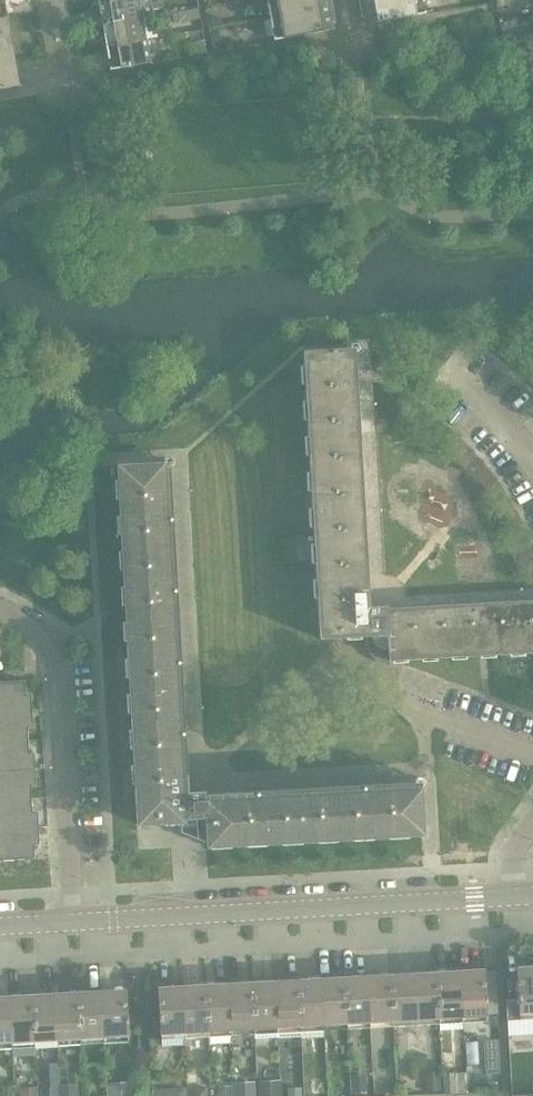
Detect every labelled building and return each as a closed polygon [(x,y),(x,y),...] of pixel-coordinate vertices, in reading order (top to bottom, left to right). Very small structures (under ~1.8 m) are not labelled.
[(98,2),(102,25),(143,17),(154,15),(152,0),(111,0),(98,2)] [(270,17),(333,6),(332,0),(267,0),(270,17)] [(359,1),(363,25),(426,14),(423,0),(366,0),(359,1)] [(333,6),(270,17),(274,40),(337,29),(333,6)] [(199,8),(174,13),(175,23),(201,19),(199,8)] [(143,17),(102,25),(106,47),(147,40),(143,17)] [(20,86),(8,18),(0,19),(0,90),(20,86)] [(219,30),(210,32),(212,43),(221,42),(219,30)] [(147,40),(106,47),(110,70),(151,63),(147,40)] [(303,351),(319,639),(338,638),(365,636),(366,641),(368,646),(372,650),(374,653),(379,655),(384,657),(389,657),(389,661),(394,661),(532,653),(532,607),(387,615),(387,606),(363,608),(362,583),(367,582),(358,420),(352,420),(348,349),(344,349),(303,351)] [(168,463),(117,466),(137,824),(183,822),(183,819),(205,818),(207,846),(422,834),(419,783),(382,785),(382,791),(205,801),(204,792),(181,793),(164,501),(170,501),(168,463)] [(35,859),(25,680),(0,682),(0,861),(35,859)] [(517,968),(519,994),(517,994),(518,1000),(519,999),(520,1013),(532,1012),(532,967),(517,968)] [(484,970),(460,972),(462,1016),(486,1015),(485,1001),(487,1001),(486,996),(485,996),(484,970)] [(460,972),(437,973),(439,1017),(462,1016),(460,972)] [(437,973),(413,974),(416,1019),(439,1017),(437,973)] [(413,974),(390,975),(393,1020),(416,1019),(413,974)] [(390,975),(367,977),(370,1021),(393,1020),(390,975)] [(367,977),(344,978),(347,1022),(370,1021),(367,977)] [(344,978),(321,979),(324,1024),(347,1022),(344,978)] [(298,981),(301,1037),(301,1038),(324,1036),(324,1024),(321,979),(298,981)] [(298,981),(275,982),(278,1037),(278,1039),(301,1037),(298,981)] [(252,983),(254,1028),(255,1039),(278,1037),(275,982),(252,983)] [(252,983),(229,985),(231,1029),(254,1028),(252,983)] [(229,985),(206,986),(208,1030),(209,1044),(232,1042),(231,1029),(229,985)] [(206,986),(183,987),(185,1032),(208,1030),(206,986)] [(183,987),(159,989),(160,1015),(159,1015),(159,1020),(161,1020),(161,1033),(162,1046),(186,1045),(185,1032),(183,987)] [(101,992),(104,1036),(104,1043),(128,1042),(127,1022),(128,1022),(128,1017),(126,1017),(125,991),(101,992)] [(101,992),(78,993),(81,1038),(104,1036),(101,992)] [(55,995),(57,1039),(58,1046),(81,1044),(81,1038),(78,993),(55,995)] [(55,995),(32,996),(34,1040),(57,1039),(55,995)] [(32,996),(9,997),(11,1042),(34,1040),(32,996)] [(0,998),(0,1042),(11,1042),(9,997),(0,998)] [(501,1057),(486,1058),(487,1072),(502,1071),(501,1057)] [(444,1094),(456,1093),(455,1073),(443,1073),(444,1094)] [(442,1077),(427,1077),(427,1091),(442,1090),(442,1077)] [(367,1078),(352,1079),(353,1092),(367,1091),(367,1078)] [(261,1086),(261,1095),(282,1095),(282,1085),(261,1086)] [(20,1087),(21,1095),(38,1095),(38,1086),(20,1087)] [(41,1086),(41,1095),(60,1095),(60,1086),(45,1086),(41,1086)] [(110,1088),(110,1095),(133,1095),(133,1086),(110,1088)] [(235,1087),(235,1095),(256,1095),(256,1086),(235,1087)]
